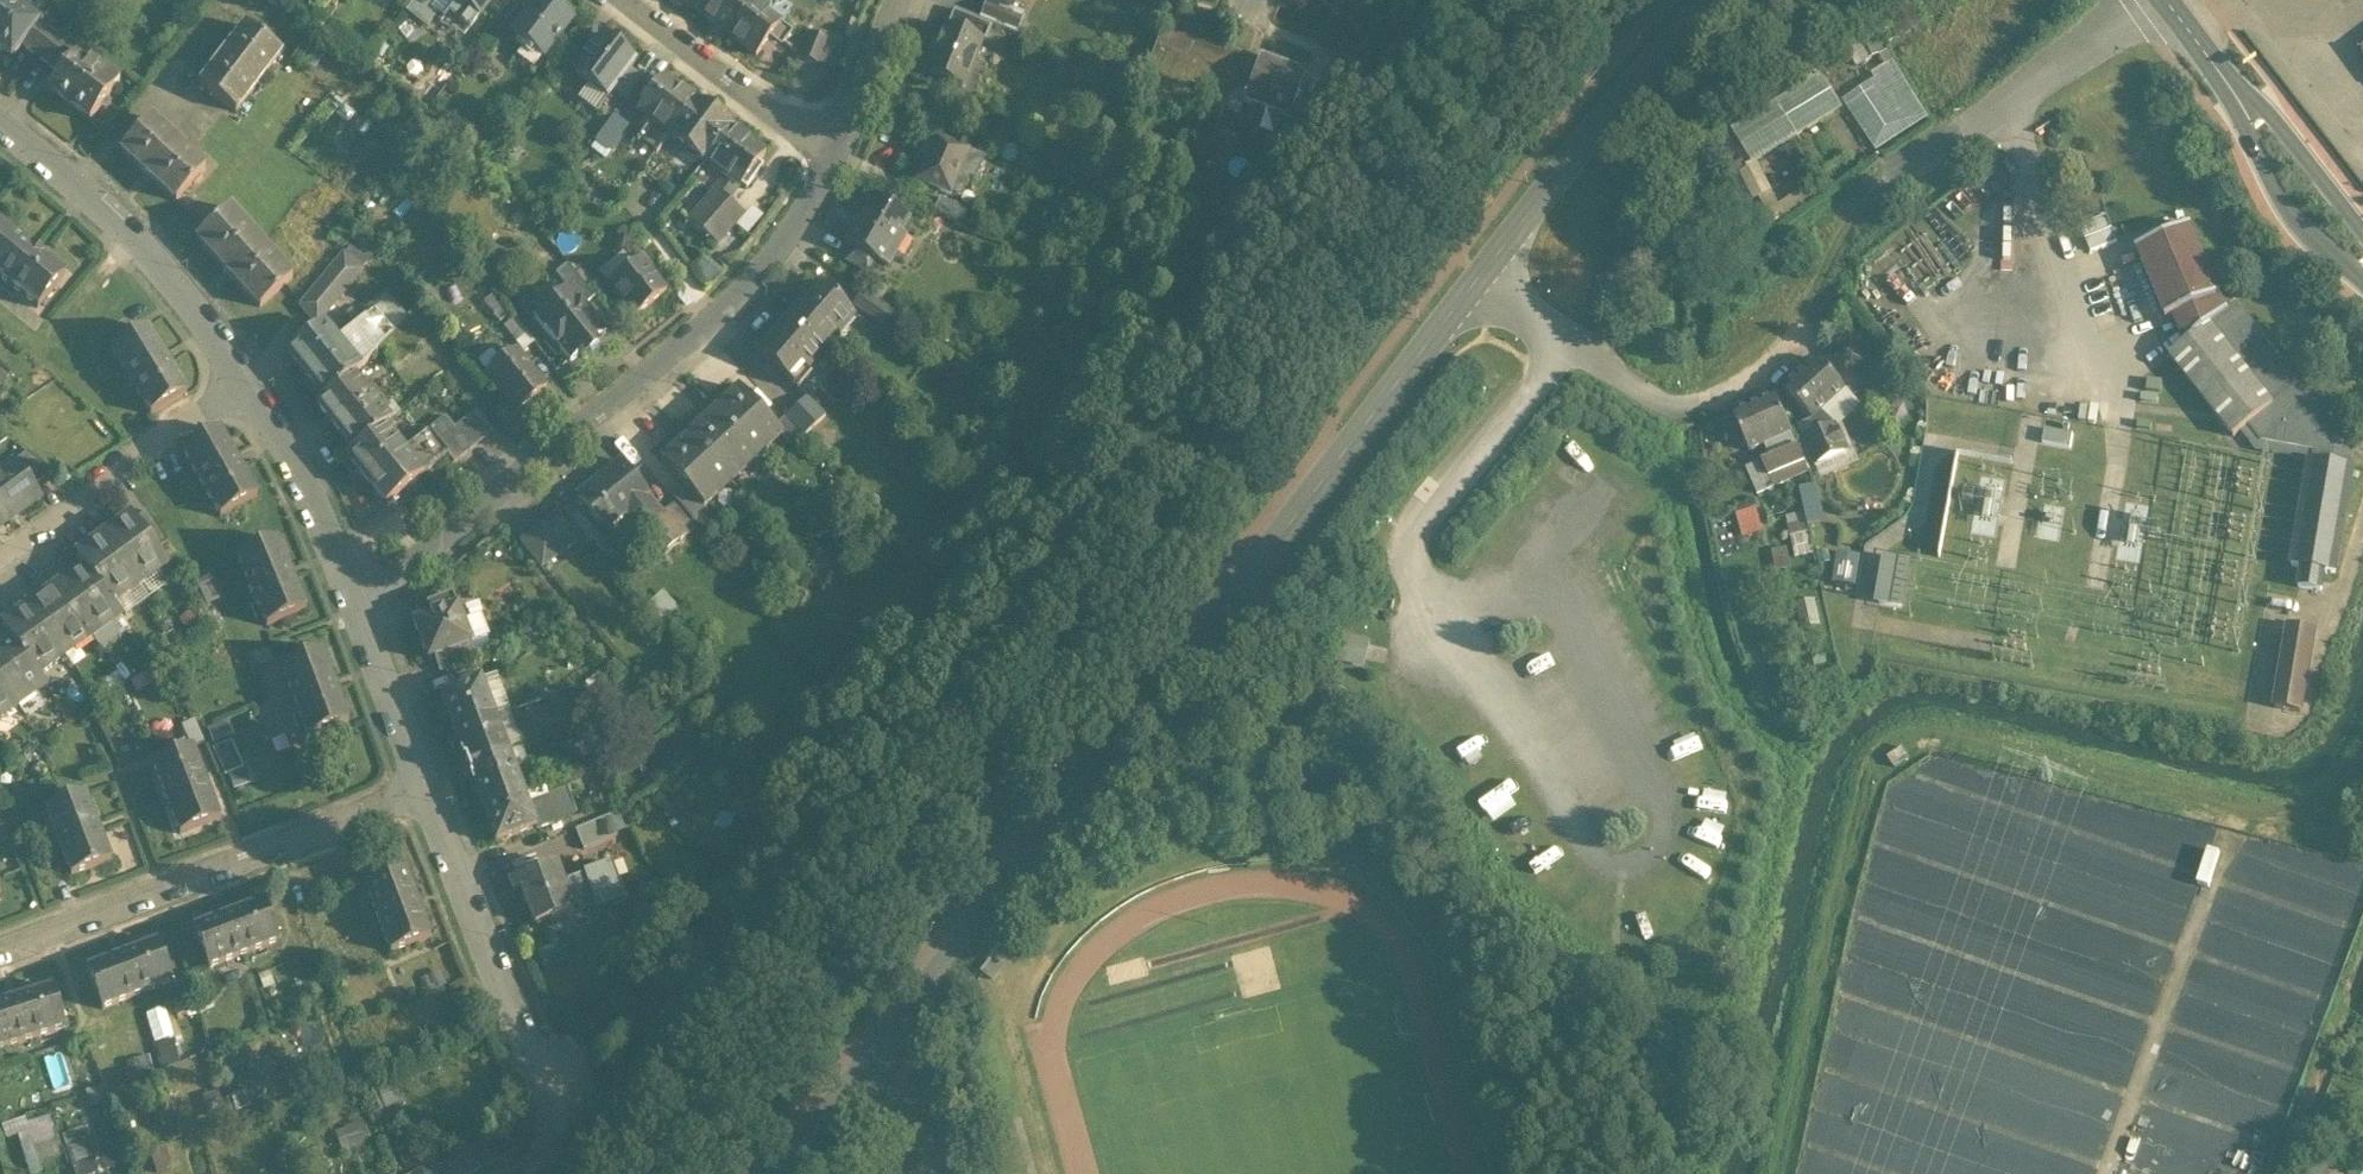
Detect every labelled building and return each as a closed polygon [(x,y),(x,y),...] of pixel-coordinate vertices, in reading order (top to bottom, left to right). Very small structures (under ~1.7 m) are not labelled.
[(7,0),(0,0),(0,54),(11,62),(23,47),(40,25),(39,24),(53,6),(45,0),(14,0),(12,3),(7,0)] [(409,12),(428,27),(441,10),(435,5),(439,0),(418,0),(409,12)] [(460,2),(457,7),(455,5),(450,13),(470,29),(492,0),(457,0),(460,2)] [(524,20),(522,19),(510,35),(543,59),(573,19),(547,0),(539,0),(524,20)] [(699,14),(709,0),(681,0),(699,14)] [(699,14),(729,37),(754,4),(755,4),(758,0),(709,0),(699,14)] [(755,4),(754,4),(729,37),(756,58),(772,37),(783,46),(791,36),(780,27),(791,13),(774,0),(758,0),(755,4)] [(987,2),(1005,9),(1006,8),(1013,10),(1017,0),(982,0),(987,2)] [(1013,10),(1006,8),(1005,9),(987,2),(979,20),(992,26),(1017,36),(1025,15),(1013,10)] [(1919,25),(1908,6),(1893,14),(1904,33),(1919,25)] [(979,20),(954,10),(947,27),(982,41),(986,43),(992,26),(979,20)] [(496,23),(479,45),(490,54),(507,32),(496,23)] [(55,36),(40,25),(23,47),(38,59),(55,36)] [(1230,52),(1187,36),(1189,32),(1170,25),(1144,92),(1175,103),(1183,79),(1215,91),(1217,88),(1230,52)] [(1851,53),(1859,48),(1875,38),(1867,26),(1843,41),(1851,53)] [(247,27),(201,86),(236,113),(282,54),(247,27)] [(947,27),(946,27),(935,54),(932,53),(923,73),(962,89),(982,41),(947,27)] [(826,41),(811,35),(801,59),(817,65),(817,63),(826,41)] [(72,49),(55,36),(38,59),(60,76),(74,58),(72,49)] [(622,49),(621,50),(602,36),(573,73),(608,100),(614,92),(630,70),(636,62),(632,58),(622,49)] [(1859,48),(1869,62),(1884,52),(1875,38),(1859,48)] [(840,46),(826,41),(817,63),(831,69),(840,46)] [(1230,52),(1217,88),(1230,93),(1243,57),(1230,52)] [(90,60),(85,67),(74,58),(60,76),(49,91),(90,122),(120,83),(90,60)] [(1260,59),(1243,105),(1288,122),(1305,75),(1260,59)] [(1928,118),(1892,63),(1873,76),(1877,81),(1845,102),(1877,151),(1928,118)] [(630,70),(614,92),(625,101),(642,79),(630,70)] [(1842,109),(1823,76),(1733,128),(1752,161),(1842,109)] [(697,103),(663,78),(652,92),(648,88),(639,100),(643,104),(637,112),(651,123),(637,142),(656,157),(669,140),(669,139),(671,137),(671,138),(697,104),(697,103)] [(733,128),(698,102),(697,103),(697,104),(671,138),(671,137),(669,139),(669,140),(704,166),(706,164),(705,163),(731,129),(732,130),(733,128)] [(614,118),(597,141),(610,152),(628,128),(614,118)] [(207,171),(152,120),(122,152),(177,203),(207,171)] [(732,130),(731,129),(705,163),(706,164),(727,179),(739,188),(741,189),(743,186),(748,190),(760,175),(754,171),(766,155),(732,130)] [(968,152),(934,138),(915,181),(951,196),(951,194),(959,197),(967,179),(973,181),(983,159),(968,153),(968,152)] [(1758,165),(1747,171),(1760,196),(1771,190),(1758,165)] [(1760,196),(1747,171),(1733,178),(1746,203),(1760,196)] [(717,191),(690,222),(717,245),(746,214),(730,200),(739,188),(727,179),(717,191)] [(966,209),(940,197),(934,209),(960,221),(966,209)] [(873,199),(847,244),(854,248),(874,260),(881,264),(882,263),(889,267),(897,251),(891,248),(908,219),(873,199)] [(293,279),(231,209),(197,239),(260,309),(293,279)] [(2118,243),(2107,217),(2081,228),(2092,254),(2118,243)] [(11,233),(0,224),(0,247),(11,233)] [(2191,228),(2136,251),(2136,253),(2137,252),(2166,319),(2165,320),(2166,321),(2182,314),(2192,337),(2187,341),(2188,343),(2228,311),(2227,309),(2224,312),(2219,299),(2221,298),(2220,296),(2219,297),(2190,230),(2191,229),(2191,228)] [(11,233),(0,247),(0,279),(38,310),(65,276),(44,259),(45,257),(34,248),(33,250),(11,233)] [(874,260),(854,248),(846,262),(867,273),(874,260)] [(343,254),(318,285),(336,301),(348,289),(364,271),(343,254)] [(667,293),(641,260),(610,286),(636,318),(667,293)] [(595,298),(568,265),(556,275),(568,290),(569,289),(584,307),(595,298)] [(854,315),(818,284),(785,321),(821,353),(854,315)] [(336,301),(318,285),(299,307),(315,325),(336,301)] [(336,301),(315,325),(318,329),(288,354),(324,399),(325,400),(352,378),(360,372),(379,350),(394,334),(375,311),(370,316),(348,289),(336,301)] [(584,307),(569,289),(568,290),(533,317),(570,363),(581,355),(586,360),(600,349),(595,343),(606,335),(584,307)] [(893,313),(863,294),(854,307),(884,327),(893,313)] [(2306,398),(2233,307),(2228,311),(2188,343),(2170,357),(2171,358),(2176,354),(2227,418),(2222,423),(2234,438),(2238,434),(2249,426),(2249,427),(2279,404),(2287,413),(2306,398)] [(394,334),(379,350),(394,370),(406,361),(404,359),(415,351),(414,349),(425,341),(423,339),(434,331),(417,308),(394,334)] [(535,343),(516,319),(504,328),(523,352),(535,343)] [(821,353),(785,321),(757,354),(789,382),(802,367),(806,370),(821,353)] [(187,394),(148,329),(111,351),(151,416),(187,394)] [(546,389),(515,351),(486,375),(517,413),(546,389)] [(1846,391),(1819,361),(1786,391),(1813,421),(1821,414),(1846,391)] [(363,391),(352,378),(325,400),(324,399),(317,405),(354,451),(355,452),(384,428),(385,429),(390,424),(382,414),(389,409),(371,385),(363,391)] [(739,389),(661,462),(684,487),(704,509),(781,437),(782,436),(775,428),(739,389)] [(825,417),(807,398),(786,417),(804,437),(825,417)] [(2311,464),(2348,470),(2351,455),(2306,398),(2287,413),(2279,404),(2249,427),(2262,443),(2315,452),(2313,463),(2311,463),(2311,464)] [(1778,399),(1735,416),(1750,452),(1793,434),(1778,399)] [(476,412),(455,430),(471,450),(492,433),(476,412)] [(1836,426),(1821,414),(1813,421),(1819,433),(1836,426)] [(786,417),(775,428),(782,436),(781,437),(792,448),(804,437),(786,417)] [(455,430),(446,418),(429,431),(449,455),(448,456),(454,464),(471,450),(455,430)] [(1819,433),(1804,439),(1816,467),(1849,453),(1837,426),(1836,426),(1819,433)] [(2311,463),(2313,463),(2315,452),(2262,443),(2249,427),(2249,426),(2238,434),(2253,453),(2310,463),(2311,464),(2311,463)] [(429,431),(403,452),(385,429),(384,428),(355,452),(354,451),(347,457),(386,506),(423,476),(448,456),(449,455),(429,431)] [(258,497),(220,431),(183,452),(220,519),(258,497)] [(2046,431),(2043,444),(2071,450),(2074,436),(2046,431)] [(1799,447),(1763,462),(1770,477),(1780,473),(1806,463),(1799,447)] [(53,474),(28,454),(15,463),(33,488),(53,474)] [(1763,462),(1747,469),(1758,494),(1784,483),(1780,473),(1770,477),(1763,462)] [(0,474),(0,511),(8,522),(40,498),(33,488),(15,463),(0,474)] [(621,463),(578,498),(604,531),(627,513),(653,544),(648,548),(650,550),(655,546),(662,556),(682,541),(681,540),(662,517),(646,497),(648,496),(621,463)] [(1806,463),(1780,473),(1784,483),(1810,472),(1806,463)] [(2311,464),(2310,463),(2293,567),(2303,569),(2299,588),(2321,592),(2324,573),(2335,574),(2353,471),(2348,470),(2311,464)] [(70,478),(62,472),(59,476),(67,482),(70,478)] [(1799,485),(1786,489),(1788,500),(1801,496),(1799,489),(1799,485)] [(704,509),(684,487),(673,498),(692,520),(704,509)] [(693,531),(674,507),(662,517),(681,540),(693,531)] [(169,544),(147,513),(136,521),(158,552),(169,544)] [(557,514),(521,543),(542,569),(577,540),(557,514)] [(136,521),(133,517),(105,537),(139,586),(168,566),(158,552),(136,521)] [(139,586),(105,537),(77,557),(86,569),(112,606),(139,586)] [(277,541),(238,557),(267,627),(306,611),(277,541)] [(1861,558),(1840,555),(1834,585),(1856,589),(1861,558)] [(1908,563),(1885,559),(1878,606),(1879,606),(1905,610),(1912,564),(1908,563)] [(112,606),(86,569),(58,588),(93,637),(92,638),(101,650),(118,637),(110,625),(120,618),(112,606)] [(205,602),(221,595),(212,574),(196,581),(205,602)] [(93,637),(58,588),(30,608),(65,657),(92,638),(93,637)] [(645,606),(664,623),(679,607),(660,590),(645,606)] [(452,599),(427,608),(427,609),(420,612),(423,620),(414,624),(428,662),(438,658),(470,646),(471,645),(470,642),(481,638),(480,635),(485,633),(476,611),(474,612),(472,607),(465,610),(469,620),(462,622),(457,608),(456,608),(452,599)] [(65,657),(30,608),(3,627),(11,639),(38,676),(65,657)] [(2315,632),(2289,628),(2276,709),(2301,713),(2315,632)] [(11,639),(0,647),(0,681),(18,707),(46,688),(38,676),(11,639)] [(470,646),(438,658),(443,673),(475,661),(470,646)] [(249,666),(273,662),(270,649),(247,654),(249,666)] [(322,652),(282,668),(308,739),(348,724),(322,652)] [(480,680),(441,695),(455,733),(495,718),(480,680)] [(0,681),(0,720),(18,707),(0,681)] [(495,718),(455,733),(462,753),(461,753),(467,770),(509,754),(495,718)] [(212,743),(231,735),(225,720),(206,728),(212,743)] [(229,789),(247,783),(233,738),(214,744),(229,789)] [(193,749),(153,765),(180,836),(220,820),(193,749)] [(509,754),(467,770),(473,786),(475,786),(482,806),(523,791),(509,754)] [(567,790),(528,805),(537,828),(537,829),(537,831),(554,824),(553,822),(575,814),(567,790)] [(523,791),(482,806),(497,843),(537,829),(537,828),(528,805),(523,791)] [(112,862),(87,795),(46,811),(71,877),(112,862)] [(608,816),(576,830),(584,850),(617,836),(608,816)] [(2223,858),(2230,834),(2216,830),(2209,854),(2223,858)] [(2362,866),(2244,834),(2231,881),(2287,880),(2289,871),(2332,883),(2333,906),(2323,940),(2325,941),(2322,951),(2296,952),(2296,959),(2263,959),(2307,971),(2308,990),(2269,991),(2294,998),(2288,1018),(2260,1010),(2248,1054),(2240,1052),(2240,1040),(2232,1040),(2234,1032),(2234,1009),(2192,998),(2192,949),(2132,1167),(2157,1173),(2219,1173),(2235,1116),(2236,1172),(2278,1172),(2362,866)] [(556,864),(511,881),(515,892),(522,890),(535,926),(549,921),(549,920),(572,911),(562,883),(556,864)] [(610,865),(585,874),(595,903),(597,909),(623,899),(610,865)] [(432,943),(405,872),(365,887),(392,958),(432,943)] [(585,874),(562,883),(572,911),(595,903),(585,874)] [(264,903),(193,930),(208,970),(279,943),(264,903)] [(158,943),(86,971),(102,1011),(173,983),(158,943)] [(0,1005),(0,1050),(66,1029),(52,988),(0,1005)] [(146,1016),(166,1067),(183,1060),(163,1009),(146,1016)] [(0,1122),(0,1128),(2,1139),(18,1136),(26,1173),(41,1171),(35,1142),(55,1137),(50,1114),(25,1119),(24,1117),(0,1122)] [(362,1122),(336,1129),(341,1149),(368,1142),(362,1122)] [(62,1133),(75,1173),(89,1173),(92,1173),(78,1127),(62,1133)] [(518,1151),(507,1128),(416,1173),(473,1173),(518,1151)] [(95,1132),(98,1166),(115,1164),(112,1131),(95,1132)]
